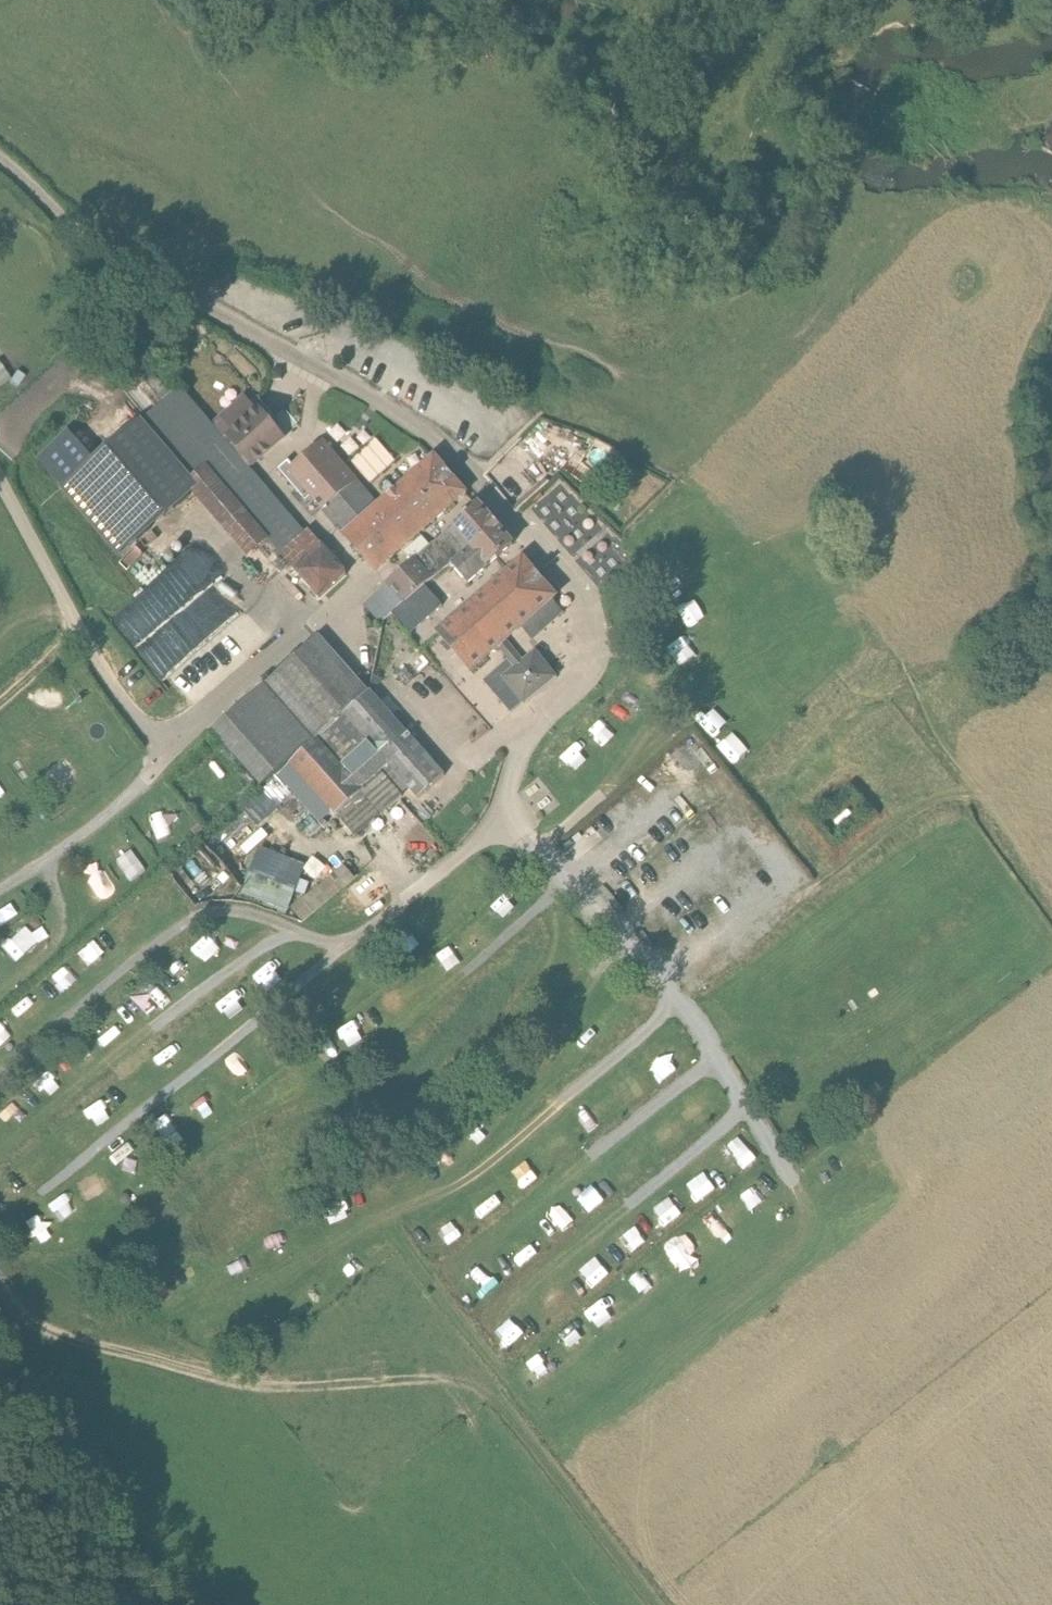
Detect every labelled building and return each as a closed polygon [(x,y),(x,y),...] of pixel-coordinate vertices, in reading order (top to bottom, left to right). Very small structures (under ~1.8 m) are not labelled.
[(18,375),(5,354),(0,357),(0,386),(18,375)] [(282,380),(281,370),(271,370),(271,381),(282,380)] [(281,552),(304,532),(181,386),(67,483),(178,614),(269,538),(281,552)] [(286,412),(273,423),(260,406),(224,434),(226,436),(224,437),(250,466),(251,466),(252,467),(286,438),(285,437),(298,426),(286,412)] [(356,452),(374,474),(391,460),(373,437),(356,452)] [(434,456),(379,504),(326,444),(291,474),(343,535),(374,572),(466,492),(434,456)] [(580,464),(571,457),(563,469),(571,476),(580,464)] [(378,592),(393,611),(425,585),(450,563),(470,546),(473,550),(500,526),(493,519),(492,520),(478,504),(452,528),(378,592)] [(487,567),(497,559),(513,544),(499,529),(501,527),(500,526),(473,550),(470,546),(450,563),(469,584),(487,567)] [(531,638),(546,626),(563,611),(553,600),(556,597),(523,558),(437,633),(471,672),(500,648),(514,665),(501,676),(523,704),(557,676),(536,649),(523,658),(508,640),(522,629),(531,638)] [(425,585),(393,611),(392,612),(410,633),(422,623),(442,605),(425,585)] [(686,596),(668,605),(680,628),(698,618),(686,596)] [(209,611),(146,651),(165,680),(227,640),(209,611)] [(265,682),(314,739),(345,712),(370,691),(320,635),(265,682)] [(370,691),(345,712),(391,766),(379,776),(399,799),(403,796),(401,794),(408,788),(417,799),(445,774),(408,732),(413,729),(413,728),(414,726),(414,725),(414,723),(388,695),(381,701),(371,690),(370,691)] [(314,739),(287,762),(332,812),(334,811),(355,836),(399,799),(379,776),(391,766),(345,712),(314,739)] [(198,838),(205,832),(198,823),(191,829),(198,838)] [(299,886),(310,861),(263,842),(253,867),(299,886)] [(330,876),(342,891),(355,879),(343,865),(330,876)] [(294,888),(247,872),(239,894),(287,910),(294,888)] [(304,898),(315,912),(316,912),(329,901),(318,887),(317,886),(304,898)] [(505,921),(519,908),(504,892),(490,905),(505,921)] [(209,932),(193,944),(208,964),(224,951),(209,932)] [(116,1156),(128,1174),(142,1164),(130,1146),(116,1156)] [(743,1183),(758,1199),(774,1185),(759,1169),(743,1183)] [(489,1215),(507,1201),(493,1182),(474,1196),(489,1215)] [(720,1233),(733,1218),(717,1205),(704,1219),(720,1233)] [(46,1211),(31,1222),(43,1238),(58,1227),(46,1211)] [(545,1343),(530,1349),(544,1380),(558,1373),(545,1343)]
